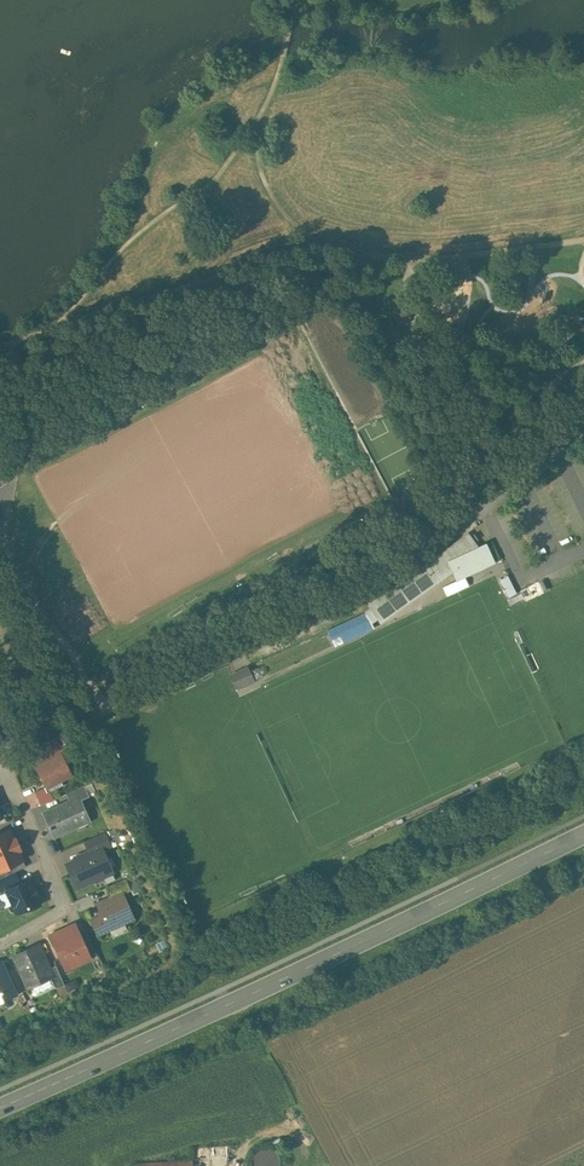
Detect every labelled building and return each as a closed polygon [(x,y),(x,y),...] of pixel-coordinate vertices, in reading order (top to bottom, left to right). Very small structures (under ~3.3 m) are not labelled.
[(410,323),(410,309),(398,309),(398,323),(410,323)] [(470,530),(368,603),(381,620),(453,570),(457,579),(497,561),(495,557),(497,556),(493,548),(492,549),(488,539),(479,543),(470,530)] [(366,611),(328,629),(335,644),(372,626),(366,611)] [(265,662),(251,668),(256,678),(269,672),(265,662)] [(237,670),(229,673),(236,689),(253,681),(248,669),(238,673),(237,670)] [(60,735),(36,747),(44,762),(61,754),(59,751),(66,747),(60,735)] [(44,762),(36,766),(46,786),(47,785),(60,779),(61,780),(72,775),(61,754),(44,762)] [(60,779),(47,785),(50,791),(63,784),(61,780),(60,779)] [(47,785),(46,786),(34,792),(40,805),(53,799),(50,791),(47,785)] [(83,785),(66,793),(69,800),(78,796),(79,798),(87,794),(83,785)] [(64,806),(44,815),(53,836),(75,826),(73,823),(87,817),(79,798),(78,796),(69,800),(62,803),(64,806)] [(0,832),(0,851),(17,843),(15,840),(13,839),(8,829),(0,832)] [(104,831),(84,841),(88,850),(100,845),(101,848),(110,844),(104,831)] [(0,851),(0,869),(5,867),(11,864),(22,859),(17,849),(18,847),(17,843),(0,851)] [(88,850),(84,853),(85,855),(66,864),(77,887),(102,876),(104,872),(110,869),(101,848),(100,845),(88,850)] [(11,864),(5,867),(8,874),(14,871),(11,864)] [(0,877),(0,892),(5,890),(5,889),(20,882),(15,871),(8,874),(0,877)] [(125,878),(106,886),(111,897),(121,892),(121,893),(130,889),(125,878)] [(20,882),(5,889),(5,890),(16,912),(26,907),(27,909),(39,903),(35,895),(37,895),(34,888),(32,889),(28,879),(20,882)] [(102,915),(91,920),(97,933),(132,917),(121,893),(121,892),(111,897),(97,903),(102,915)] [(70,925),(50,934),(63,965),(72,961),(74,965),(90,958),(81,938),(76,940),(70,925)] [(96,955),(87,935),(81,938),(90,958),(96,955)] [(38,944),(13,955),(27,987),(52,976),(38,944)] [(15,994),(0,962),(0,1001),(15,994)] [(60,976),(51,981),(55,988),(64,984),(60,976)]
